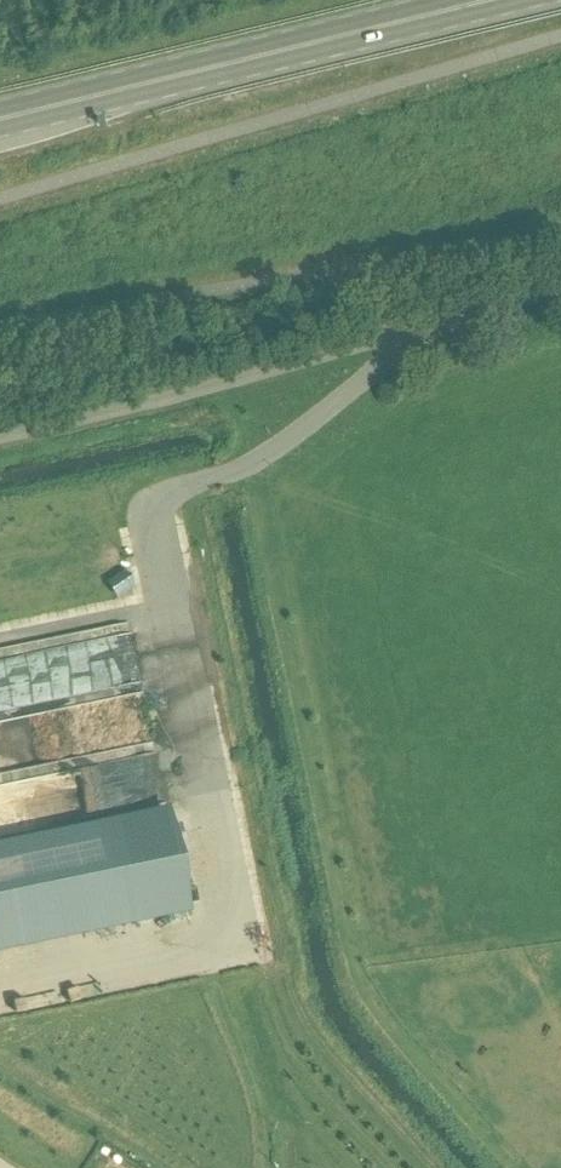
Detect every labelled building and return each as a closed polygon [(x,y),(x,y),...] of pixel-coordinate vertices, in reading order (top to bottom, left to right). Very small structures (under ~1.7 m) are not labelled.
[(187,909),(167,813),(0,847),(0,947),(187,909)]
